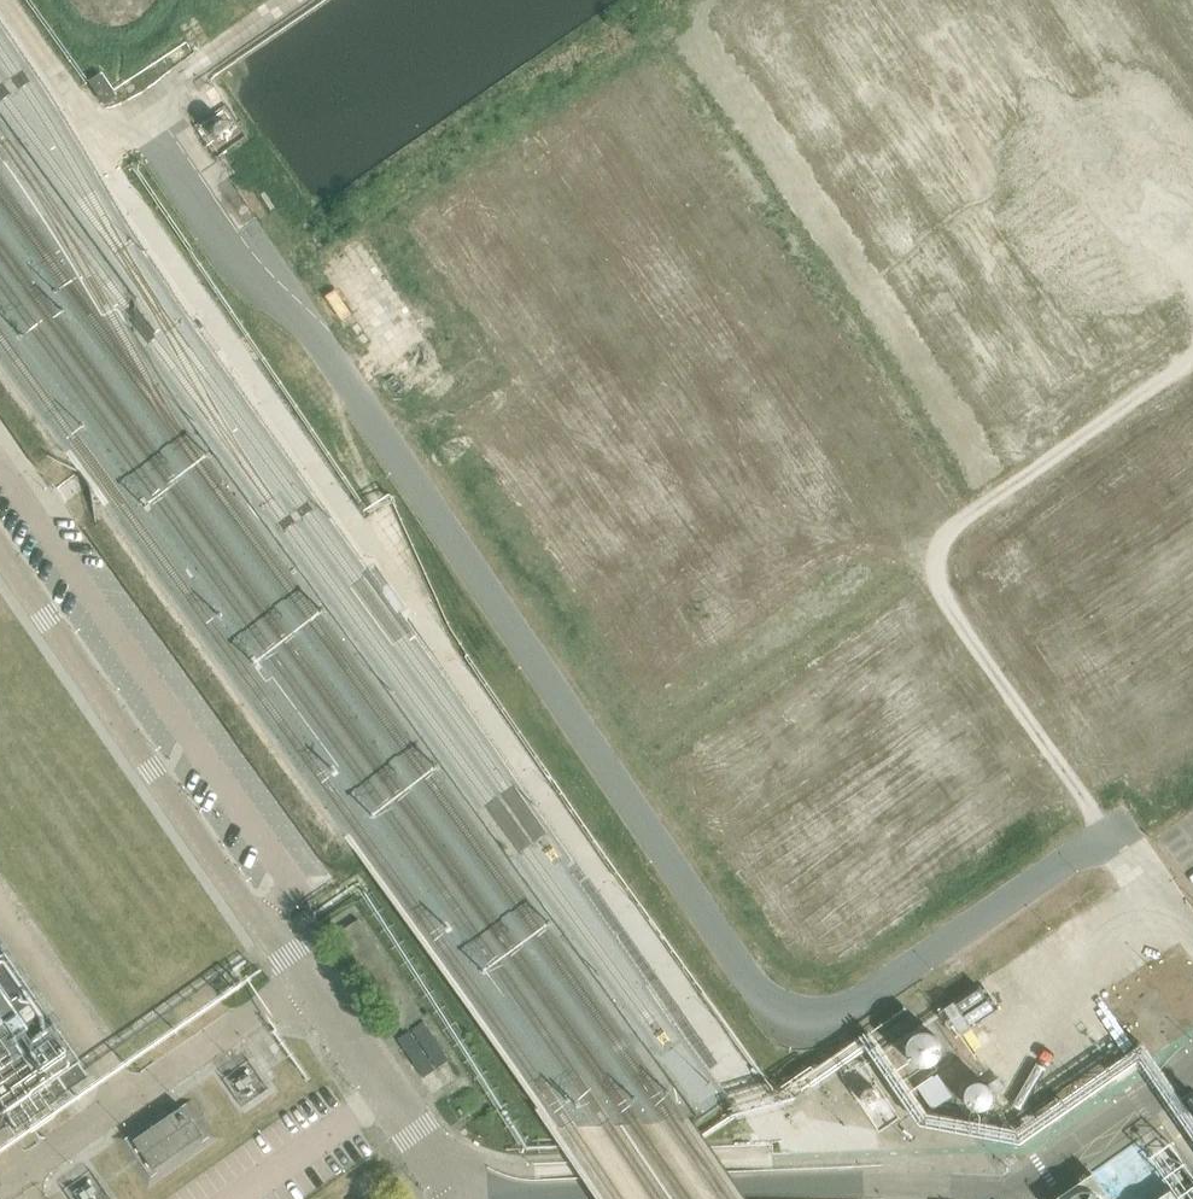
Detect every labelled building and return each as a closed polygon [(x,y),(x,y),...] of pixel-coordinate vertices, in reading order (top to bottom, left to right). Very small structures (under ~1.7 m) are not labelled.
[(100,75),(89,82),(104,104),(114,96),(100,75)] [(0,957),(0,1106),(16,1128),(54,1101),(89,1078),(4,954),(0,957)] [(917,1026),(911,1033),(909,1043),(911,1052),(918,1059),(927,1062),(936,1061),(944,1055),(948,1046),(948,1037),(943,1029),(935,1023),(926,1023),(917,1026)] [(1143,1065),(1142,1065),(1136,1055),(1112,1072),(1119,1081),(1119,1082),(1143,1065)] [(969,1087),(966,1092),(966,1097),(967,1103),(970,1107),(975,1110),(981,1111),(987,1109),(991,1106),(994,1101),(995,1095),(993,1090),(990,1085),(985,1082),(979,1082),(974,1083),(969,1087)] [(167,1116),(131,1141),(152,1170),(201,1136),(181,1107),(167,1116)] [(1162,1127),(1056,1198),(1192,1198),(1192,1172),(1162,1127)]
